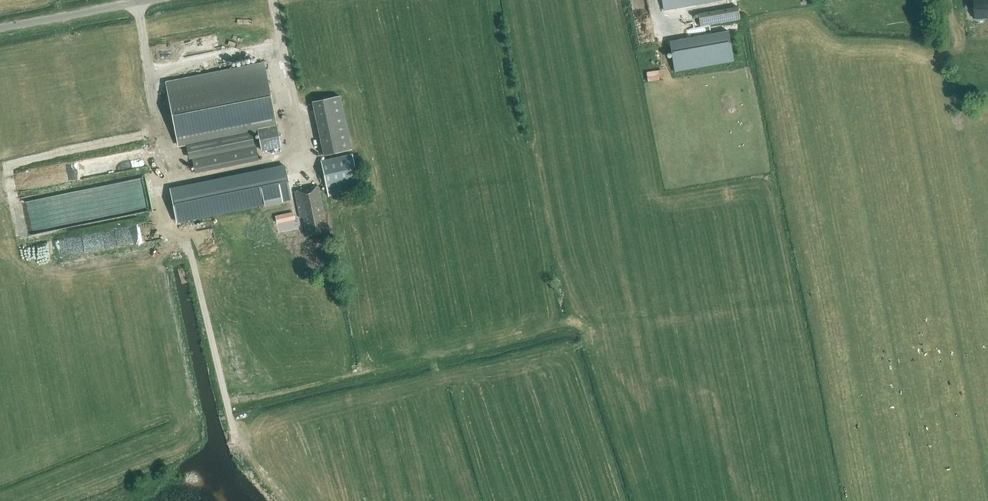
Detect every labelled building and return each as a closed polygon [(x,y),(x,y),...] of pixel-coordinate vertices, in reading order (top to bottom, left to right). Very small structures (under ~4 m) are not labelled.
[(976,16),(987,15),(987,0),(975,0),(976,16)] [(700,25),(740,18),(737,6),(698,12),(700,25)] [(728,30),(669,41),(674,71),(733,60),(728,30)] [(263,65),(168,83),(180,145),(257,129),(265,149),(279,146),(263,65)] [(649,70),(650,80),(662,79),(662,69),(649,70)] [(324,155),(351,149),(340,96),(312,102),(324,155)] [(237,148),(192,155),(196,173),(258,161),(255,145),(254,145),(252,139),(235,143),(237,148)] [(329,196),(360,189),(352,154),(321,160),(329,196)] [(205,178),(170,185),(177,219),(291,196),(284,164),(205,180),(205,178)] [(307,235),(325,231),(322,214),(324,214),(318,186),(295,191),(300,218),(303,218),(307,235)] [(63,194),(25,201),(31,234),(70,226),(63,194)] [(287,214),(289,222),(295,220),(293,212),(287,214)]
